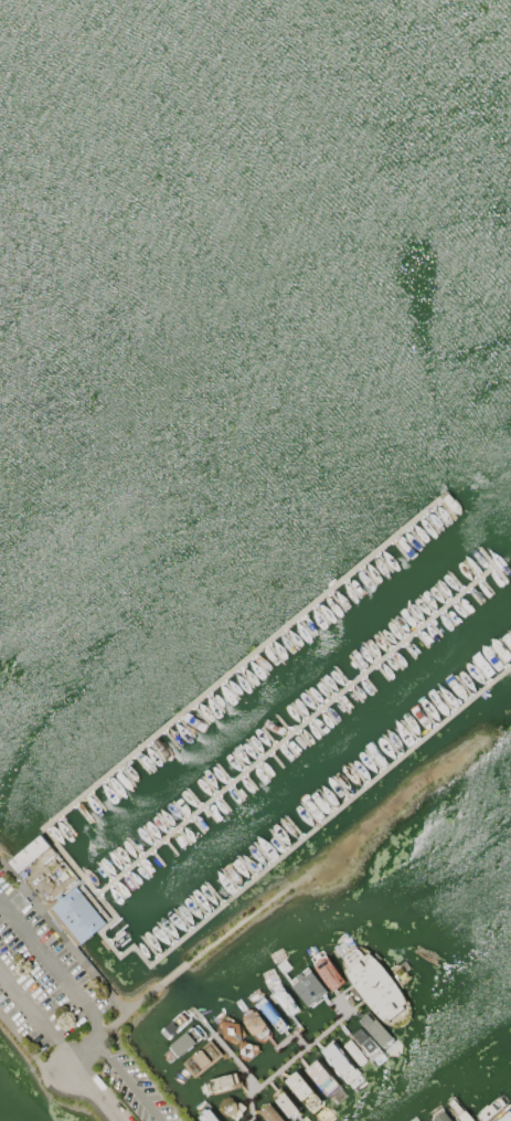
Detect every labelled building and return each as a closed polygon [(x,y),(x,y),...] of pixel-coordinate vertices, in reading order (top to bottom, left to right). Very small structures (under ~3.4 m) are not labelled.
[(9,861),(41,834),(51,846),(18,873),(9,861)] [(81,885),(110,921),(79,945),(50,910),(81,885)] [(347,949),(342,953),(341,959),(341,965),(343,972),(351,984),(376,1015),(383,1022),(388,1025),(396,1027),(402,1026),(407,1022),(411,1016),(412,1009),(409,1002),(405,993),(381,962),(373,952),(369,948),(361,945),(353,945),(347,949)] [(326,952),(312,961),(331,990),(344,981),(326,952)] [(308,965),(288,980),(309,1006),(328,992),(308,965)] [(278,980),(298,1007),(288,1015),(267,987),(278,980)] [(265,996),(256,1003),(277,1030),(286,1024),(265,996)] [(269,1029),(269,1036),(263,1040),(256,1039),(242,1019),(243,1013),(249,1008),(255,1009),(269,1029)] [(368,1009),(358,1019),(384,1047),(394,1037),(368,1009)] [(181,1011),(188,1019),(168,1036),(161,1027),(181,1011)] [(226,1014),(216,1023),(223,1038),(234,1045),(246,1035),(239,1022),(226,1014)] [(192,1027),(202,1038),(178,1058),(168,1046),(192,1027)] [(361,1027),(353,1034),(374,1058),(382,1051),(361,1027)] [(350,1038),(342,1045),(360,1066),(368,1059),(350,1038)] [(243,1039),(237,1045),(239,1058),(247,1060),(258,1050),(256,1044),(243,1039)] [(210,1040),(222,1055),(195,1076),(183,1061),(210,1040)] [(332,1040),(320,1050),(347,1083),(360,1072),(332,1040)] [(317,1058),(305,1069),(327,1096),(339,1085),(317,1058)] [(296,1070),(285,1080),(311,1112),(322,1102),(296,1070)] [(235,1071),(239,1086),(210,1093),(205,1079),(235,1071)] [(284,1092),(275,1100),(289,1118),(299,1110),(284,1092)] [(505,1102),(484,1120),(481,1120),(476,1114),(499,1094),(505,1102)] [(227,1096),(244,1107),(235,1120),(217,1109),(227,1096)] [(447,1102),(463,1120),(472,1120),(475,1119),(455,1096),(447,1102)] [(258,1112),(266,1120),(285,1120),(269,1102),(258,1112)] [(196,1112),(203,1120),(220,1120),(206,1104),(196,1112)] [(441,1108),(452,1120),(434,1120),(430,1115),(441,1108)] [(509,1108),(510,1110),(510,1120),(493,1120),(509,1108)]
